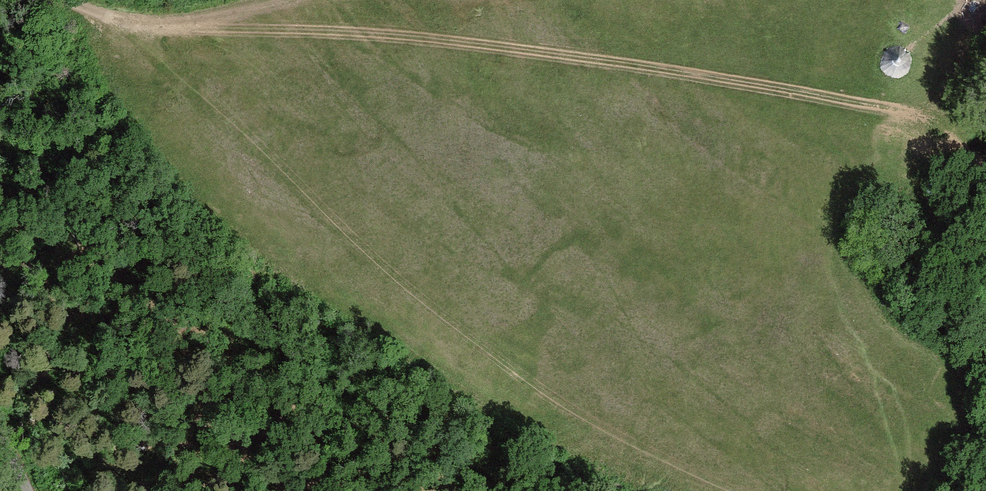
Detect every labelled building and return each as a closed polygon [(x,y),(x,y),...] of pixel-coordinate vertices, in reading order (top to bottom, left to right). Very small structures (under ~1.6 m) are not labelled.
[(915,56),(912,50),(908,46),(902,43),(896,42),(890,44),(884,47),(880,52),(878,57),(878,64),(879,70),(883,75),(888,78),(894,80),(900,80),(906,78),(911,74),(914,68),(916,62),(915,56)]
